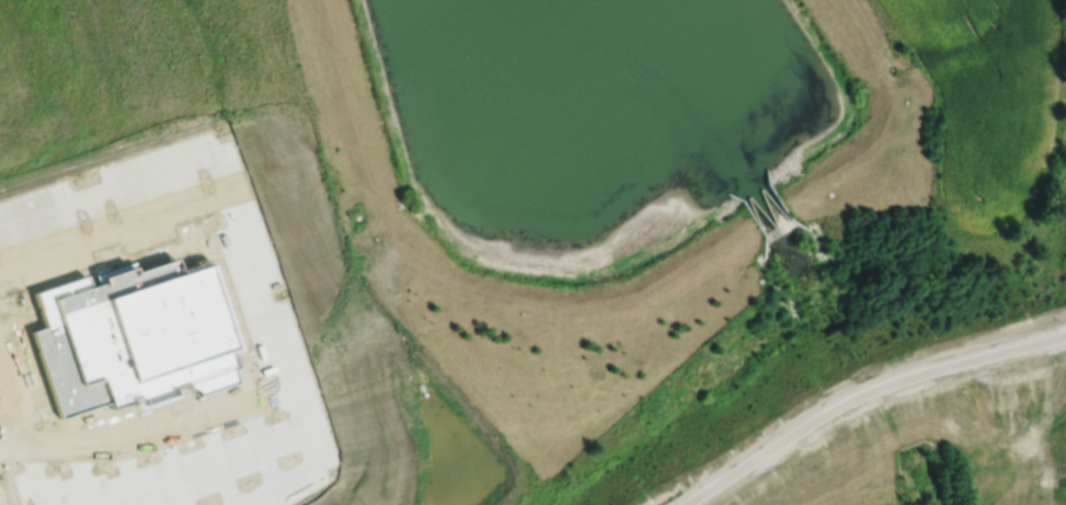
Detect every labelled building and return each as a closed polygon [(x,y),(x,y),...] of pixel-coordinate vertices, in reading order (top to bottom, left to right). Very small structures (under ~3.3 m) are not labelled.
[(32,338),(61,426),(115,408),(118,420),(146,410),(148,417),(185,405),(183,397),(244,376),(240,363),(247,360),(218,275),(190,285),(183,264),(144,277),(141,269),(93,286),(91,277),(37,295),(50,333),(32,338)]
